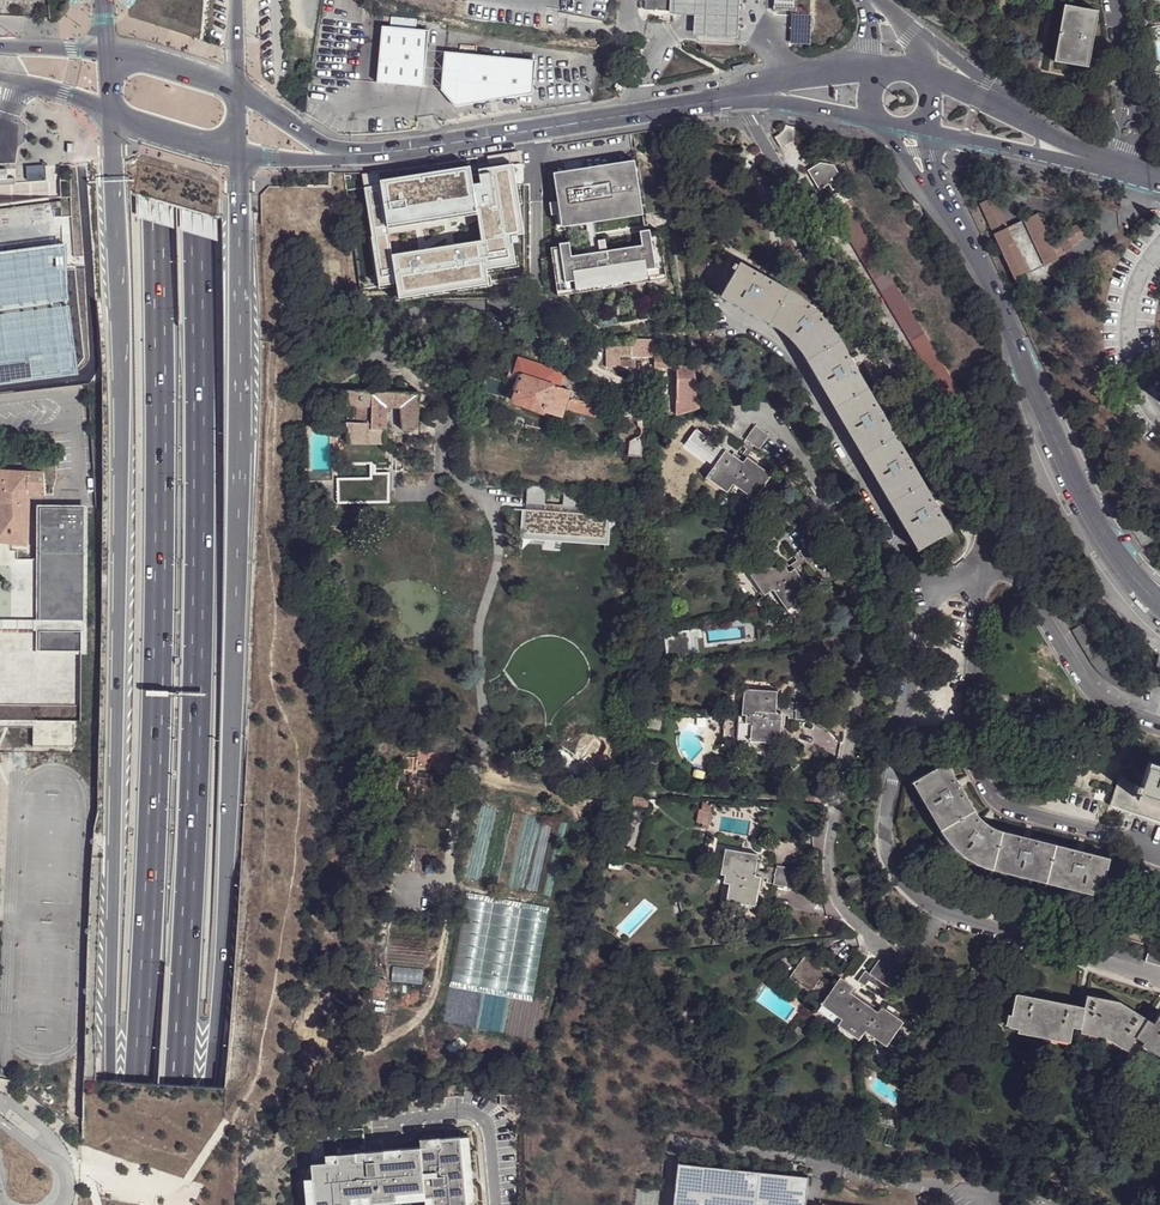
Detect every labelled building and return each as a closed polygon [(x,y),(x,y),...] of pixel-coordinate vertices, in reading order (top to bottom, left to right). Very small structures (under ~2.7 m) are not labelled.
[(672,10),(672,0),(645,0),(644,9),(672,10)] [(672,10),(671,15),(693,16),(693,24),(692,35),(735,38),(736,25),(738,0),(672,0),(672,10)] [(772,13),(796,15),(797,0),(773,0),(772,13)] [(1053,62),(1087,69),(1097,13),(1064,6),(1053,62)] [(383,28),(378,85),(425,89),(429,32),(383,28)] [(447,53),(444,94),(448,98),(453,104),(456,108),(534,93),(537,61),(447,53)] [(780,134),(774,138),(780,148),(792,142),(795,128),(786,126),(783,131),(780,134)] [(593,222),(643,214),(634,160),(553,173),(561,227),(586,223),(593,222)] [(808,171),(819,190),(828,185),(832,191),(844,184),(834,167),(820,164),(808,171)] [(469,172),(364,188),(379,288),(396,285),(397,297),(488,284),(486,270),(515,265),(512,235),(524,233),(513,165),(479,170),(481,182),(471,184),(469,172)] [(0,169),(0,185),(20,183),(19,177),(12,178),(11,168),(0,169)] [(826,199),(832,210),(846,201),(850,199),(844,189),(826,199)] [(981,207),(995,236),(1009,230),(995,200),(981,207)] [(77,369),(85,359),(78,290),(72,206),(63,201),(0,209),(0,379),(77,369)] [(846,201),(832,210),(947,404),(961,395),(846,201)] [(1024,223),(1045,268),(1060,261),(1059,259),(1066,256),(1065,254),(1071,251),(1070,249),(1077,246),(1076,244),(1083,241),(1077,227),(1070,231),(1071,233),(1064,235),(1065,237),(1058,241),(1059,243),(1052,246),(1039,216),(1024,223)] [(599,250),(597,240),(595,241),(593,222),(586,223),(590,254),(599,253),(599,250)] [(1009,230),(995,236),(1016,281),(1030,275),(1009,230)] [(555,287),(667,271),(661,233),(650,235),(649,232),(639,233),(641,247),(642,255),(571,265),(570,257),(568,243),(558,245),(559,248),(550,249),(555,287)] [(599,250),(606,249),(604,240),(597,240),(599,250)] [(571,265),(642,255),(641,247),(599,253),(590,254),(570,257),(571,265)] [(722,292),(770,319),(787,288),(739,261),(733,273),(722,292)] [(718,290),(722,292),(733,273),(714,263),(703,282),(718,290)] [(1045,268),(1030,275),(1036,288),(1051,280),(1045,268)] [(557,296),(668,281),(667,271),(555,287),(557,296)] [(794,339),(808,358),(839,339),(833,330),(828,323),(823,317),(818,311),(814,307),(807,300),(802,296),(795,292),(787,288),(770,319),(784,329),(794,339)] [(655,339),(632,340),(632,344),(632,356),(655,356),(655,352),(655,339)] [(808,358),(836,404),(867,386),(839,339),(808,358)] [(620,367),(620,361),(620,356),(632,356),(632,344),(605,344),(605,368),(620,368),(620,367)] [(672,357),(655,357),(655,367),(673,367),(672,357)] [(536,364),(529,362),(517,358),(512,373),(538,381),(543,367),(536,364)] [(675,401),(695,400),(694,366),(675,367),(675,401)] [(538,381),(512,373),(511,377),(519,379),(513,401),(559,419),(566,399),(568,391),(559,388),(558,373),(543,367),(538,381)] [(836,404),(865,453),(896,434),(867,386),(836,404)] [(384,407),(384,392),(339,390),(341,406),(354,406),(368,406),(368,423),(355,423),(344,423),(347,443),(384,443),(384,407)] [(417,430),(419,392),(384,392),(384,407),(399,407),(402,430),(417,430)] [(609,409),(570,400),(566,412),(606,419),(609,409)] [(696,409),(695,400),(675,401),(675,414),(696,409)] [(301,423),(300,404),(283,405),(284,424),(301,423)] [(354,406),(355,423),(368,423),(368,406),(354,406)] [(632,442),(631,450),(630,456),(639,457),(641,442),(642,431),(643,423),(634,419),(633,427),(635,428),(636,429),(637,432),(637,434),(637,437),(636,439),(634,440),(632,442)] [(755,427),(741,446),(755,455),(768,436),(755,427)] [(865,453),(892,500),(924,482),(896,434),(865,453)] [(733,484),(754,499),(771,476),(747,458),(743,463),(726,451),(707,477),(727,492),(733,484)] [(374,464),(338,466),(340,501),(388,500),(388,473),(374,473),(374,464)] [(0,471),(0,503),(3,503),(0,533),(0,541),(30,545),(31,496),(48,495),(47,473),(0,471)] [(303,473),(303,482),(331,480),(331,472),(310,473),(303,473)] [(924,482),(892,500),(920,548),(952,531),(924,482)] [(532,485),(529,485),(526,504),(544,506),(546,488),(532,485)] [(583,494),(564,491),(562,508),(581,510),(583,494)] [(88,509),(43,508),(42,620),(84,621),(87,621),(88,509)] [(524,520),(526,509),(524,509),(521,537),(607,547),(611,519),(604,519),(603,530),(607,530),(605,542),(528,532),(529,521),(524,520)] [(604,519),(526,509),(524,520),(529,521),(528,532),(605,542),(607,530),(603,530),(604,519)] [(789,572),(782,562),(777,556),(750,575),(765,595),(774,591),(788,611),(811,594),(801,579),(794,570),(789,572)] [(787,559),(782,562),(789,572),(794,570),(787,559)] [(797,568),(794,570),(801,579),(804,577),(797,568)] [(0,620),(0,630),(42,631),(42,620),(0,620)] [(84,621),(42,620),(42,631),(84,632),(84,621)] [(1072,631),(1091,662),(1095,668),(1104,678),(1115,687),(1127,693),(1140,698),(1146,683),(1144,683),(1133,678),(1122,672),(1112,664),(1105,653),(1086,622),(1072,631)] [(35,729),(34,748),(76,748),(76,722),(83,722),(84,632),(42,631),(0,630),(0,728),(35,729)] [(670,633),(671,638),(664,638),(667,660),(692,656),(689,631),(670,633)] [(752,724),(751,742),(779,744),(781,725),(782,714),(776,714),(776,701),(777,693),(745,690),(742,715),(746,715),(746,723),(752,724)] [(813,705),(789,703),(788,719),(812,721),(813,705)] [(737,740),(751,742),(752,724),(746,723),(746,715),(742,715),(739,715),(737,740)] [(663,720),(649,718),(647,730),(661,732),(663,720)] [(579,759),(553,750),(547,768),(559,772),(557,780),(570,784),(579,759)] [(647,754),(646,764),(654,766),(655,755),(647,754)] [(915,780),(944,829),(975,810),(946,760),(915,780)] [(1137,799),(1159,807),(1159,766),(1149,762),(1137,799)] [(559,772),(547,768),(544,775),(557,780),(559,772)] [(1133,811),(1137,799),(1140,777),(1118,772),(1110,807),(1133,811)] [(409,796),(397,795),(396,805),(409,806),(409,796)] [(1137,799),(1133,811),(1159,821),(1159,807),(1137,799)] [(696,824),(702,825),(708,826),(712,805),(703,804),(701,811),(698,811),(696,824)] [(975,810),(944,829),(950,838),(959,848),(969,856),(981,862),(994,866),(1002,830),(996,828),(987,824),(980,818),(975,810)] [(1056,844),(1002,830),(994,866),(1047,880),(1056,844)] [(1110,859),(1056,844),(1047,880),(1101,894),(1110,859)] [(759,888),(760,878),(754,876),(758,856),(726,850),(721,874),(725,875),(724,883),(729,884),(726,902),(755,907),(759,888)] [(793,871),(771,869),(767,883),(790,888),(793,871)] [(495,899),(469,895),(451,985),(479,990),(495,899)] [(520,904),(495,899),(479,990),(504,994),(520,904)] [(520,904),(504,994),(531,1000),(548,909),(520,904)] [(1159,966),(1159,950),(1150,946),(1145,962),(1159,966)] [(827,970),(806,955),(790,978),(812,992),(827,970)] [(879,960),(869,974),(889,988),(898,975),(879,960)] [(422,969),(393,966),(392,981),(421,984),(422,969)] [(889,988),(869,974),(865,971),(858,982),(864,987),(868,981),(882,991),(878,996),(885,1002),(893,991),(889,988)] [(840,978),(821,1005),(841,1020),(862,1034),(865,1031),(886,1046),(903,1022),(881,1007),(878,1011),(850,992),(853,988),(840,978)] [(881,1007),(853,988),(850,992),(878,1011),(881,1007)] [(1081,1029),(1085,1007),(1015,994),(1011,1015),(1009,1025),(1009,1027),(1018,1028),(1017,1032),(1069,1042),(1072,1027),(1081,1029)] [(1087,996),(1085,1007),(1081,1029),(1080,1032),(1105,1037),(1127,1050),(1136,1037),(1143,1042),(1154,1023),(1146,1019),(1119,1002),(1087,996)] [(841,1020),(821,1005),(818,1011),(838,1025),(841,1020)] [(1154,1023),(1143,1042),(1141,1045),(1159,1057),(1159,1013),(1154,1023)] [(862,1034),(841,1020),(838,1025),(858,1039),(862,1034)] [(877,1125),(895,1129),(898,1117),(881,1113),(877,1125)] [(352,1195),(370,1194),(371,1200),(398,1198),(397,1191),(425,1189),(426,1196),(433,1195),(434,1204),(468,1204),(463,1135),(442,1137),(442,1136),(441,1136),(442,1144),(423,1145),(394,1147),(394,1154),(386,1154),(385,1148),(375,1149),(375,1140),(366,1141),(367,1156),(357,1157),(356,1150),(338,1152),(339,1158),(327,1159),(312,1160),(313,1175),(316,1204),(353,1204),(352,1195)] [(463,1135),(468,1204),(475,1204),(473,1178),(472,1171),(473,1171),(470,1135),(463,1135)] [(423,1145),(442,1144),(441,1136),(422,1138),(423,1145)] [(366,1139),(366,1141),(375,1140),(375,1149),(385,1148),(386,1154),(394,1154),(394,1147),(385,1147),(385,1137),(366,1139)] [(326,1152),(327,1159),(339,1158),(338,1152),(338,1151),(326,1152)] [(759,1173),(679,1164),(674,1204),(756,1204),(759,1173)] [(759,1173),(756,1204),(805,1204),(808,1177),(759,1173)] [(313,1175),(306,1175),(308,1204),(316,1204),(313,1175)] [(425,1189),(397,1191),(398,1198),(426,1196),(425,1189)] [(427,1204),(434,1204),(433,1195),(426,1196),(427,1204)]
